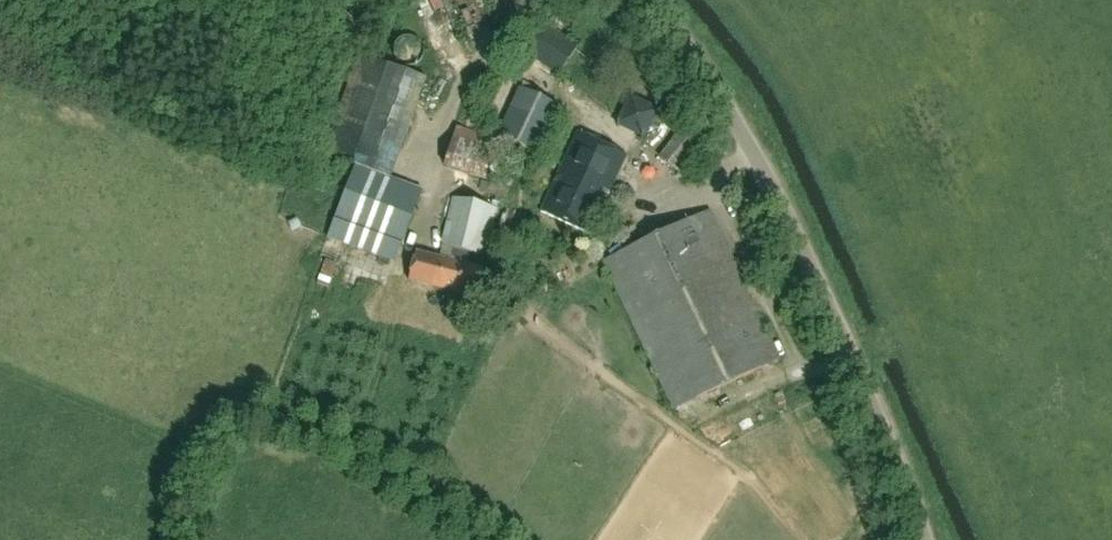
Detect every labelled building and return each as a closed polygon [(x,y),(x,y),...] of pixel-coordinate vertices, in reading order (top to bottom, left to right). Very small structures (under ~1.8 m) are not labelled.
[(440,8),(438,0),(412,0),(416,15),(440,8)] [(559,75),(580,45),(543,21),(523,52),(559,75)] [(428,79),(387,63),(359,53),(324,151),(355,162),(392,177),(402,150),(428,79)] [(560,107),(520,87),(497,135),(538,154),(560,107)] [(645,139),(660,108),(629,94),(614,124),(645,139)] [(687,178),(712,146),(683,125),(658,156),(687,178)] [(487,181),(499,140),(456,126),(444,166),(487,181)] [(590,234),(627,155),(577,132),(540,212),(590,234)] [(394,263),(424,188),(355,162),(326,238),(394,263)] [(442,247),(439,257),(416,252),(409,280),(476,297),(484,269),(463,263),(466,252),(484,257),(496,208),(452,197),(440,246),(442,247)] [(675,408),(780,358),(709,211),(605,261),(675,408)]
